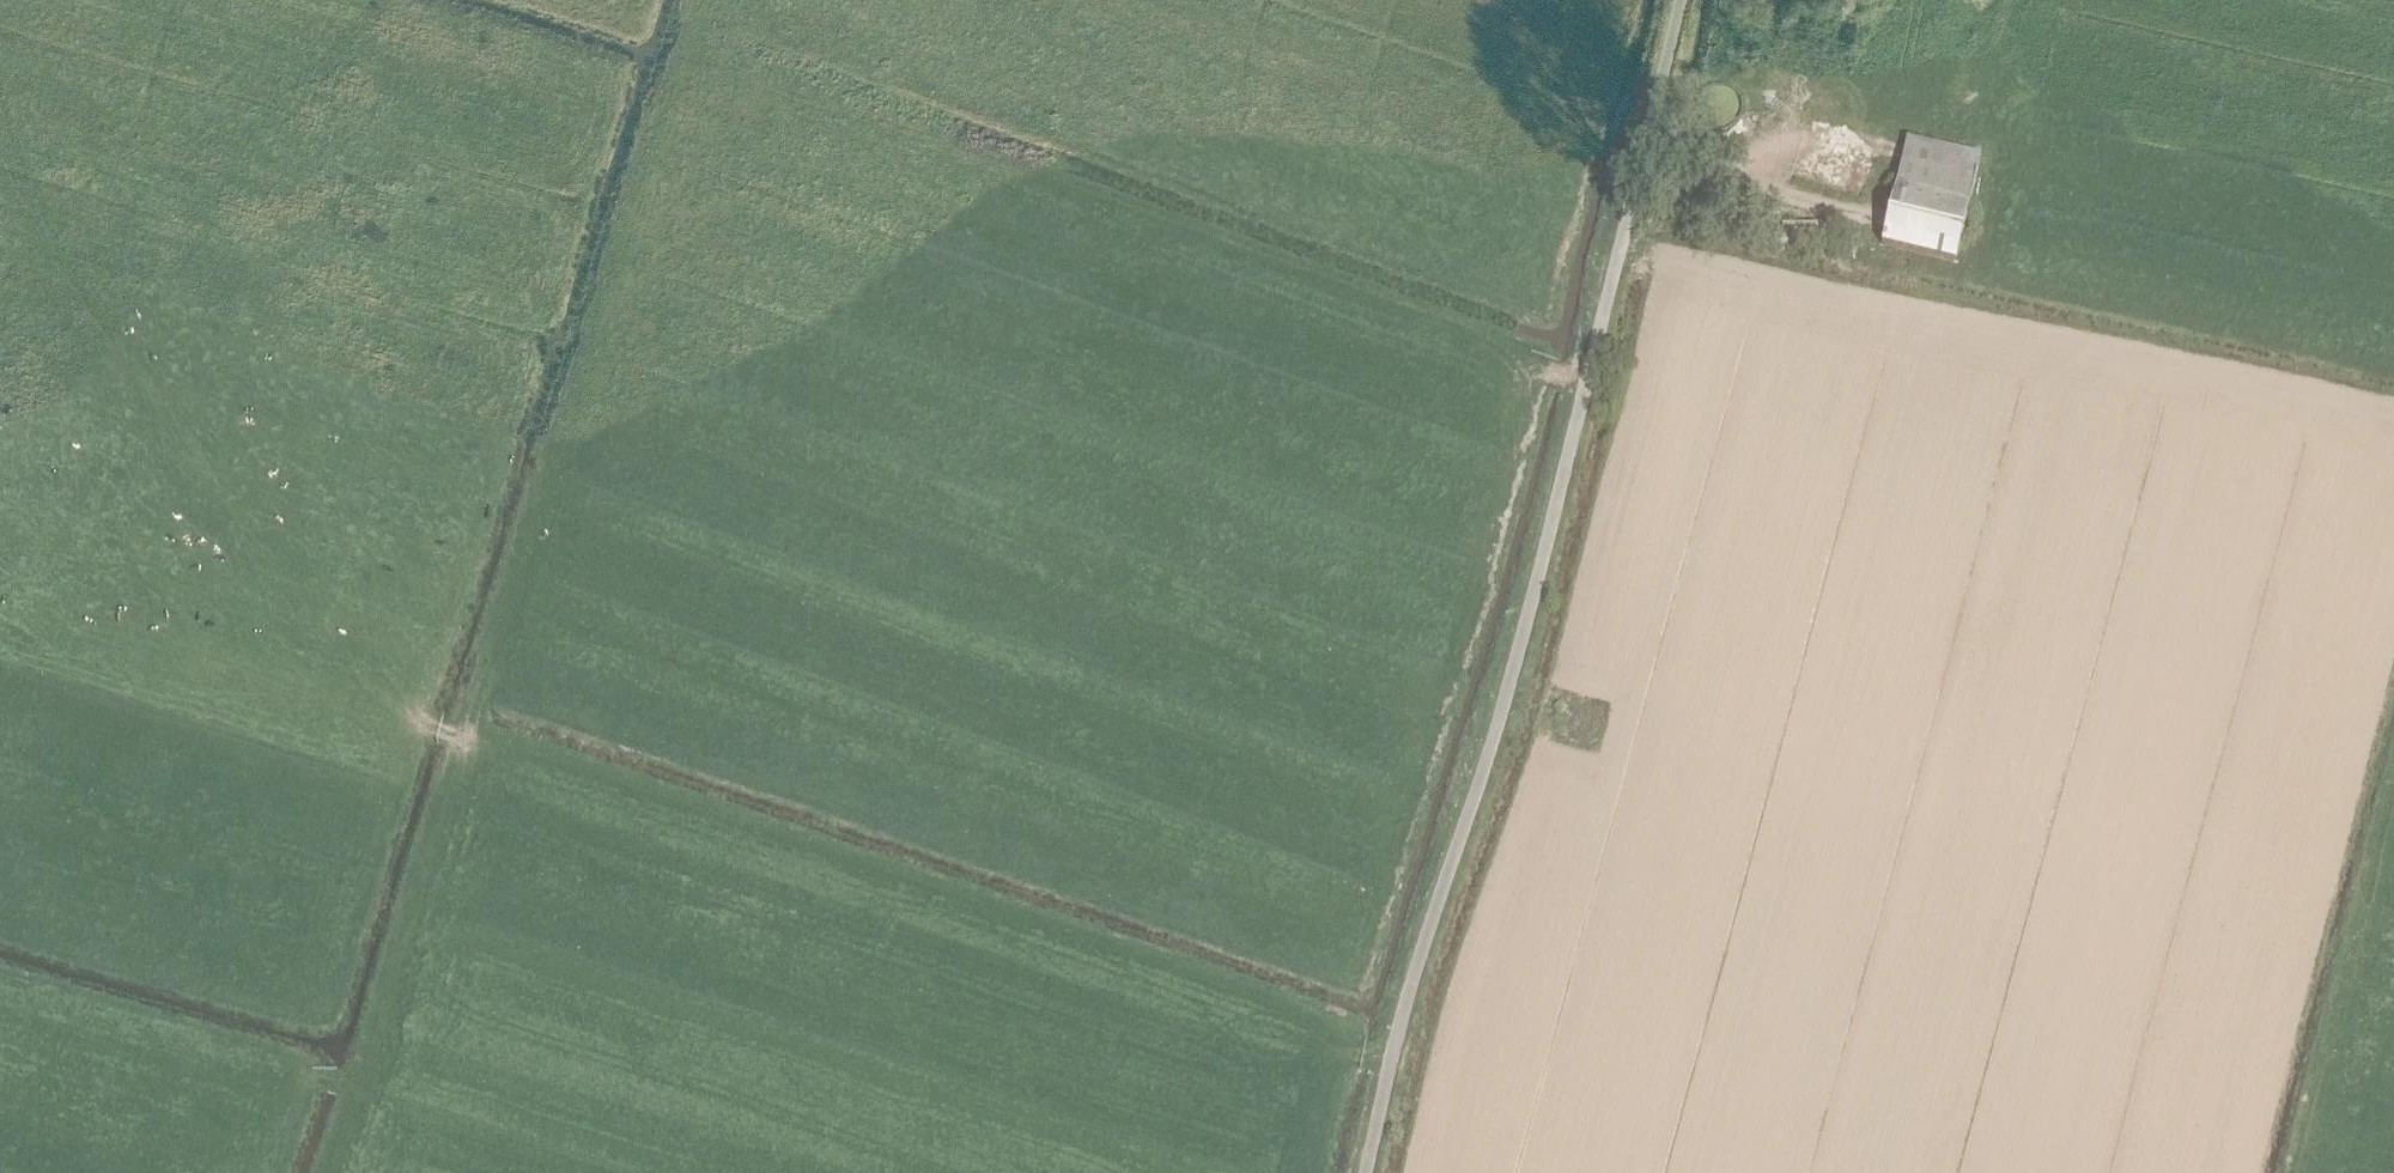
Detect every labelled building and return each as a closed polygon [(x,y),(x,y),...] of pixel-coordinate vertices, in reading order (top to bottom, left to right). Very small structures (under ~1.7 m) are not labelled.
[(1955,263),(1978,156),(1903,140),(1881,248),(1955,263)]
